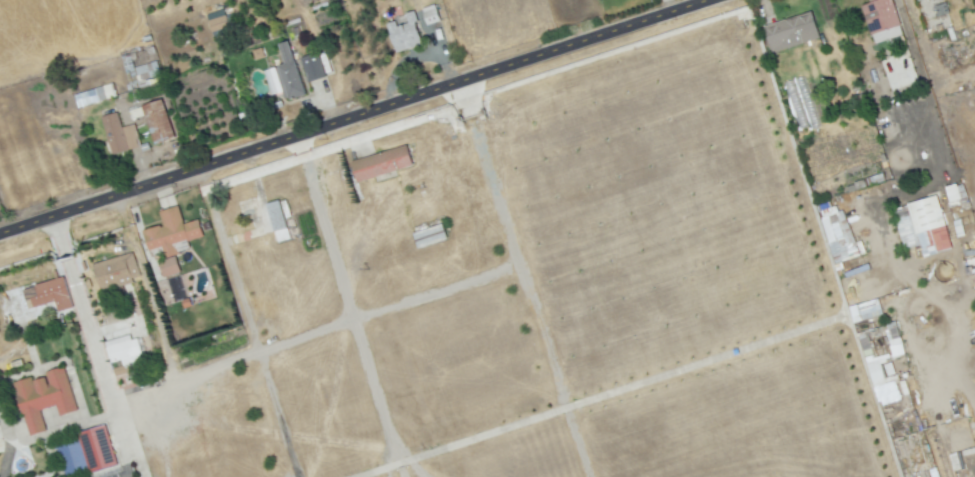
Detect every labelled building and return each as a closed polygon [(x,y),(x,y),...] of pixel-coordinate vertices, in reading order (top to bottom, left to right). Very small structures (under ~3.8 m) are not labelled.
[(869,3),(859,6),(873,44),(903,33),(891,0),(868,0),(869,3)] [(210,32),(227,27),(222,9),(205,14),(210,32)] [(429,28),(424,13),(439,9),(444,24),(429,28)] [(774,54),(763,24),(814,10),(823,39),(774,54)] [(399,56),(390,24),(399,21),(401,28),(412,25),(408,16),(416,12),(428,46),(399,56)] [(287,106),(276,68),(289,65),(282,46),(293,43),(310,100),(287,106)] [(310,85),(303,58),(322,54),(329,80),(310,85)] [(81,111),(75,95),(105,87),(110,101),(81,111)] [(159,149),(145,107),(165,101),(179,143),(159,149)] [(115,157),(103,118),(119,113),(124,129),(136,125),(143,149),(115,157)] [(412,166),(406,145),(350,161),(356,182),(412,166)] [(945,187),(948,204),(965,201),(962,183),(945,187)] [(951,249),(937,195),(891,208),(902,249),(919,245),(922,256),(951,249)] [(286,228),(278,200),(265,204),(273,232),(286,228)] [(857,256),(843,206),(830,210),(828,202),(817,205),(833,263),(857,256)] [(146,229),(163,224),(164,227),(168,226),(162,212),(181,204),(188,223),(201,219),(208,236),(191,240),(194,248),(169,256),(166,247),(154,251),(146,229)] [(94,264),(135,251),(142,276),(134,279),(136,286),(102,295),(94,264)] [(165,279),(160,262),(179,256),(183,272),(165,279)] [(73,310),(63,276),(17,290),(18,295),(7,298),(12,312),(10,313),(13,324),(49,314),(50,316),(73,310)] [(187,310),(184,300),(192,297),(195,307),(187,310)] [(848,305),(852,321),(881,316),(878,299),(848,305)] [(899,398),(890,362),(885,364),(888,376),(883,377),(879,364),(891,361),(890,357),(903,354),(895,324),(858,333),(876,403),(899,398)] [(113,365),(107,340),(134,332),(136,338),(142,337),(149,363),(128,369),(126,362),(113,365)] [(16,382),(35,377),(35,381),(50,376),(48,373),(67,366),(80,410),(61,416),(58,405),(42,410),(49,430),(32,435),(16,382)] [(104,426),(54,442),(65,476),(74,476),(117,463),(104,426)]
